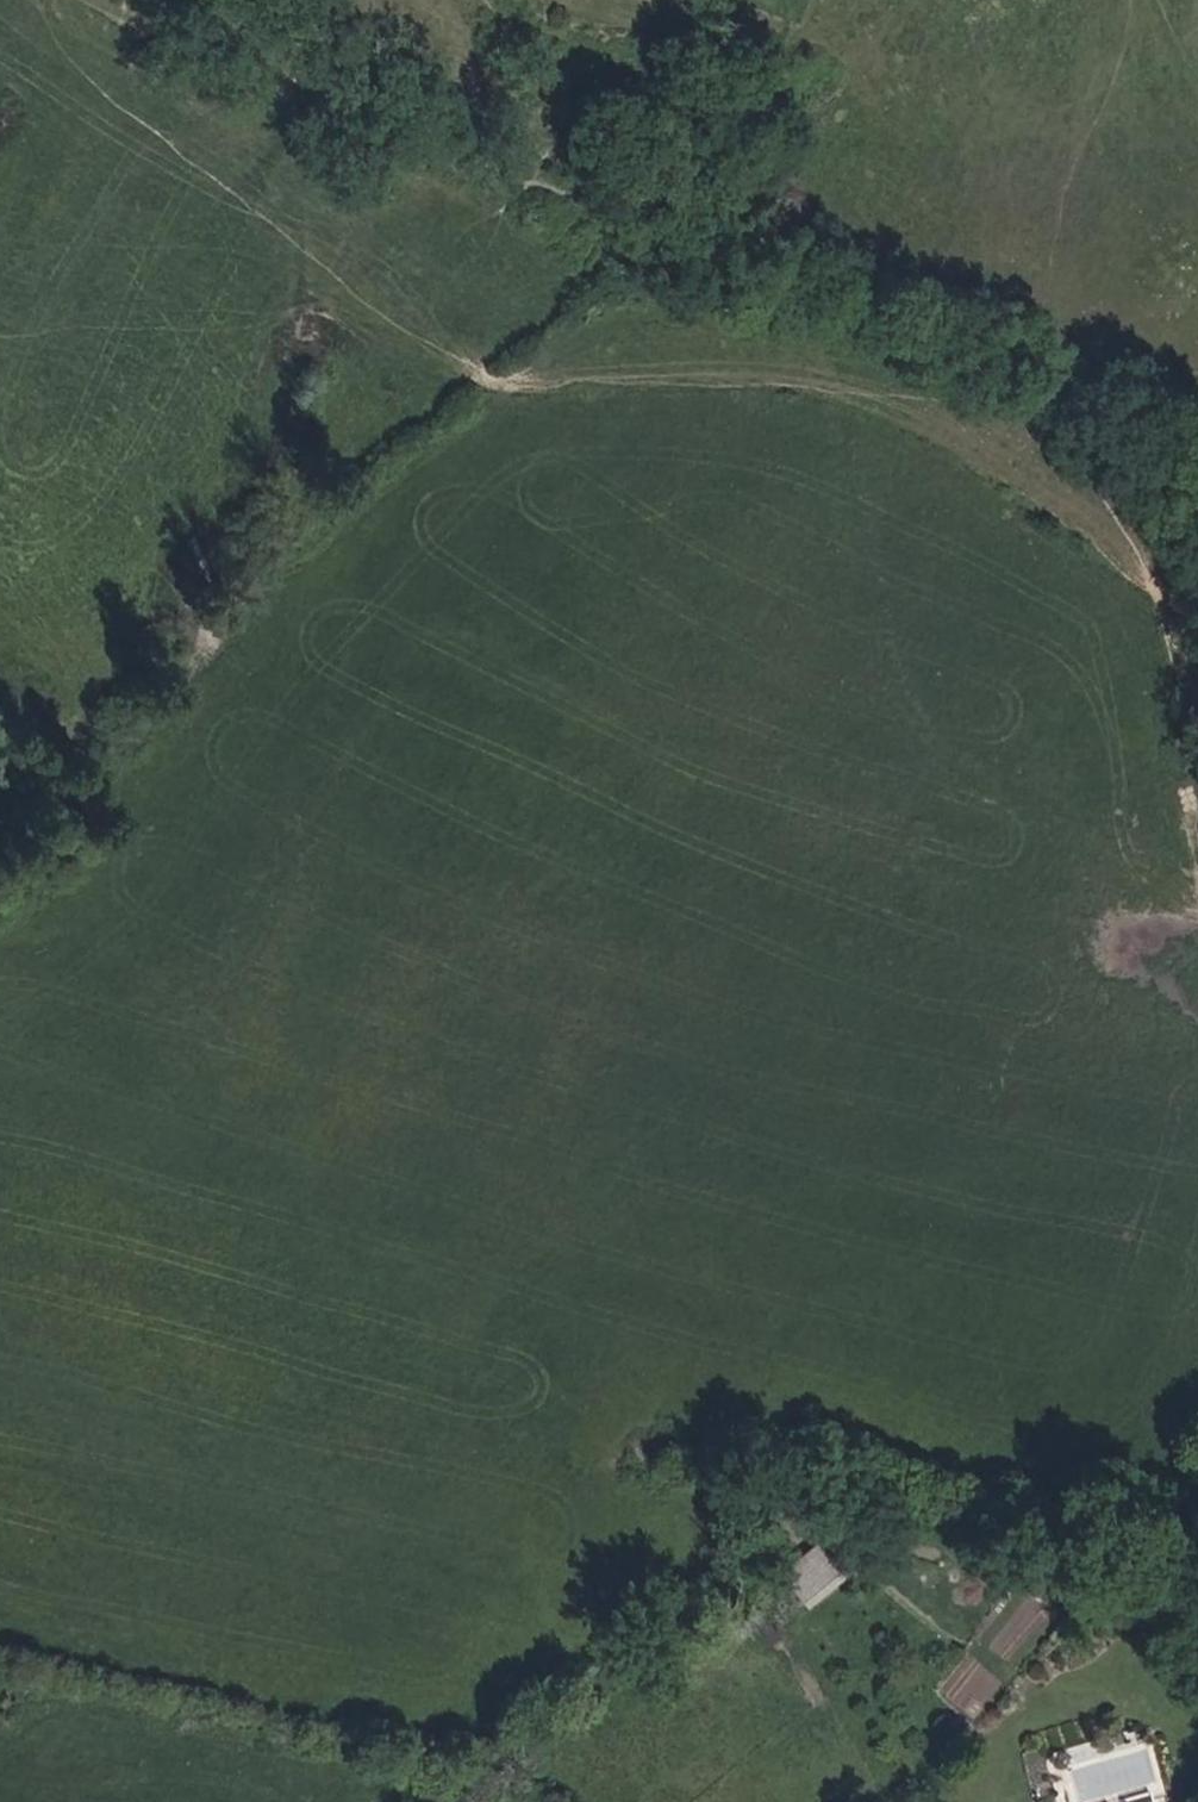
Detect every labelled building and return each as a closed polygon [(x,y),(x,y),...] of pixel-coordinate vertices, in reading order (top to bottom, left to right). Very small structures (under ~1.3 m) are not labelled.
[(777,1569),(803,1605),(832,1583),(807,1548),(777,1569)]
